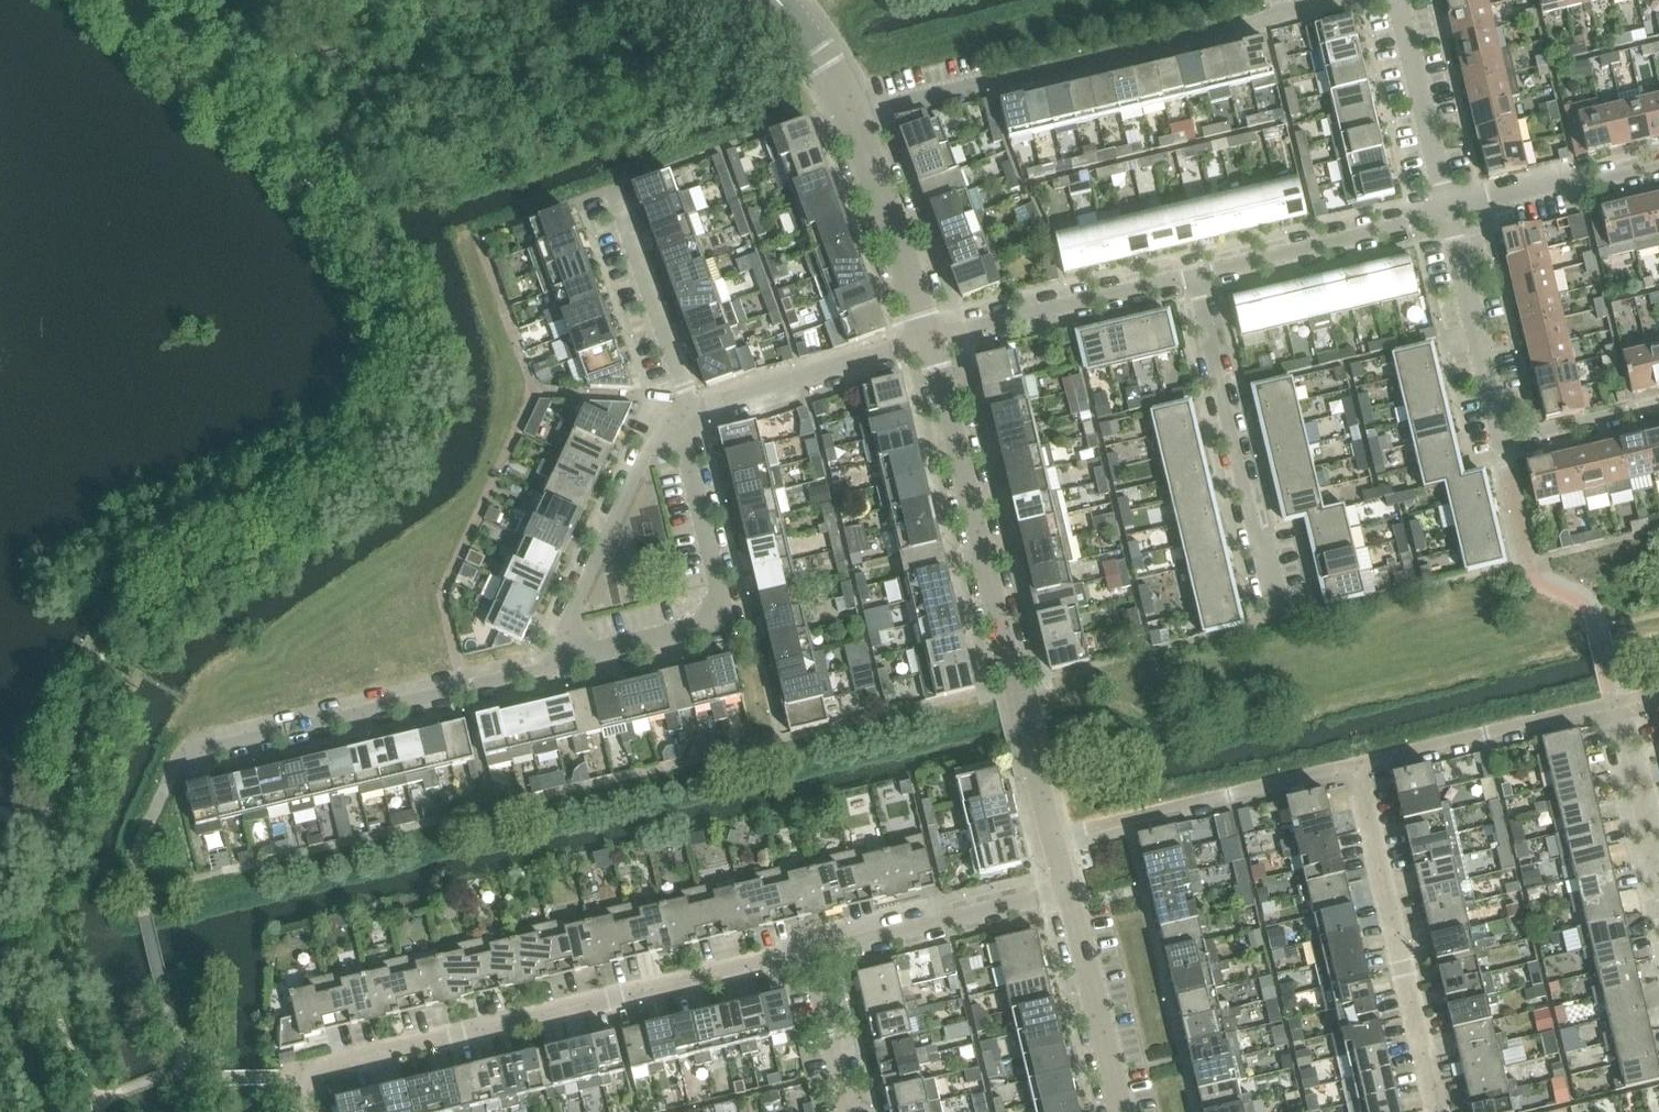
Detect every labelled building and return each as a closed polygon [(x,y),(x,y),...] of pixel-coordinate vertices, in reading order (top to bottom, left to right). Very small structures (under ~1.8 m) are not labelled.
[(1450,15),(1488,6),(1487,0),(1446,0),(1450,15)] [(1542,15),(1567,9),(1565,0),(1539,0),(1542,15)] [(1567,9),(1590,4),(1589,0),(1565,0),(1567,9)] [(1488,6),(1450,15),(1455,39),(1494,29),(1488,6)] [(1534,10),(1524,12),(1527,22),(1536,19),(1534,10)] [(1353,18),(1306,29),(1312,52),(1320,50),(1359,41),(1353,18)] [(1536,19),(1527,22),(1529,33),(1539,30),(1536,19)] [(1494,29),(1455,39),(1461,62),(1499,52),(1494,29)] [(1622,36),(1624,45),(1633,43),(1631,33),(1622,36)] [(1622,36),(1612,38),(1614,48),(1624,45),(1622,36)] [(1266,39),(1243,44),(1252,83),(1254,92),(1277,86),(1266,39)] [(1359,41),(1320,50),(1325,72),(1364,63),(1359,41)] [(1243,44),(1221,50),(1230,88),(1252,83),(1243,44)] [(1575,47),(1578,56),(1587,54),(1585,44),(1575,47)] [(1650,46),(1653,56),(1658,54),(1658,44),(1650,46)] [(1284,45),(1274,47),(1278,60),(1287,58),(1284,45)] [(1650,46),(1641,48),(1643,58),(1653,56),(1650,46)] [(1575,47),(1566,49),(1568,59),(1578,56),(1575,47)] [(1221,50),(1199,55),(1208,93),(1208,94),(1210,104),(1232,99),(1230,88),(1221,50)] [(1499,52),(1461,62),(1466,85),(1515,73),(1509,50),(1499,52)] [(1609,56),(1612,65),(1621,63),(1619,53),(1609,56)] [(1199,55),(1177,60),(1186,99),(1208,94),(1208,93),(1199,55)] [(1545,56),(1536,58),(1538,68),(1547,66),(1545,56)] [(1609,56),(1600,58),(1602,68),(1612,65),(1609,56)] [(1287,58),(1278,60),(1281,74),(1290,72),(1287,58)] [(1177,60),(1155,65),(1164,104),(1186,99),(1177,60)] [(1588,61),(1568,65),(1572,81),(1592,76),(1588,61)] [(1364,63),(1325,72),(1331,94),(1369,85),(1364,63)] [(1155,65),(1133,70),(1142,109),(1164,104),(1155,65)] [(1547,66),(1538,68),(1540,77),(1550,75),(1547,66)] [(1133,70),(1111,76),(1120,114),(1142,109),(1133,70)] [(1515,73),(1466,85),(1472,108),(1510,99),(1520,97),(1515,73)] [(1111,76),(1089,81),(1098,119),(1120,114),(1111,76)] [(1089,81),(1067,86),(1077,125),(1098,119),(1089,81)] [(1369,85),(1331,94),(1336,116),(1374,107),(1369,85)] [(1067,86),(1046,91),(1055,130),(1077,125),(1067,86)] [(1294,88),(1285,91),(1288,104),(1297,102),(1294,88)] [(1046,91),(1024,96),(1033,135),(1055,130),(1046,91)] [(1024,96),(1000,102),(1010,140),(1033,135),(1024,96)] [(1641,101),(1650,140),(1658,138),(1658,97),(1641,101)] [(993,98),(983,100),(991,131),(1000,129),(993,98)] [(1510,99),(1472,108),(1477,131),(1516,122),(1510,99)] [(1597,100),(1565,108),(1576,158),(1609,150),(1600,111),(1597,100)] [(1641,101),(1621,106),(1630,145),(1650,140),(1641,101)] [(1297,102),(1288,104),(1291,118),(1301,115),(1297,102)] [(1556,102),(1547,105),(1549,114),(1558,112),(1556,102)] [(1621,106),(1600,111),(1609,150),(1630,145),(1621,106)] [(1336,116),(1327,118),(1332,140),(1380,128),(1374,107),(1336,116)] [(1558,112),(1549,114),(1551,123),(1561,121),(1558,112)] [(1260,116),(1262,125),(1275,122),(1273,113),(1260,116)] [(925,114),(898,121),(912,159),(949,146),(940,121),(929,125),(925,114)] [(1260,116),(1246,119),(1248,129),(1262,125),(1260,116)] [(810,122),(765,139),(774,164),(782,161),(819,148),(810,122)] [(1516,122),(1477,131),(1483,154),(1521,145),(1516,122)] [(1216,127),(1218,136),(1231,133),(1229,123),(1216,127)] [(1216,127),(1202,130),(1205,139),(1218,136),(1216,127)] [(1380,128),(1332,140),(1338,161),(1385,150),(1380,128)] [(1000,129),(991,131),(994,144),(1003,142),(1000,129)] [(1277,129),(1263,132),(1265,141),(1279,138),(1277,129)] [(1305,132),(1295,134),(1298,148),(1308,145),(1305,132)] [(1186,134),(1172,137),(1174,146),(1188,143),(1186,134)] [(1241,137),(1244,147),(1257,143),(1255,134),(1241,137)] [(1172,137),(1159,140),(1161,149),(1174,146),(1172,137)] [(1241,137),(1228,140),(1230,150),(1244,147),(1241,137)] [(1128,147),(1130,157),(1144,153),(1141,144),(1128,147)] [(1211,144),(1198,147),(1200,157),(1213,154),(1211,144)] [(1308,145),(1298,148),(1302,161),(1311,159),(1308,145)] [(1521,145),(1483,154),(1489,178),(1527,169),(1521,145)] [(949,146),(912,159),(921,184),(958,171),(949,146)] [(1128,147),(1114,150),(1117,160),(1130,157),(1128,147)] [(1198,147),(1184,151),(1187,160),(1200,157),(1198,147)] [(819,148),(782,161),(791,186),(828,173),(819,148)] [(736,149),(727,152),(737,178),(745,175),(736,149)] [(1385,150),(1338,161),(1343,183),(1390,172),(1385,150)] [(1568,150),(1558,152),(1560,161),(1570,159),(1568,150)] [(1098,154),(1084,158),(1087,167),(1100,164),(1098,154)] [(721,155),(712,158),(721,181),(729,178),(721,155)] [(1154,158),(1156,167),(1169,164),(1167,155),(1154,158)] [(1084,158),(1071,161),(1073,170),(1087,167),(1084,158)] [(1154,158),(1140,161),(1143,170),(1156,167),(1154,158)] [(1010,162),(1002,165),(1006,178),(1015,175),(1010,162)] [(1054,165),(1041,168),(1043,177),(1056,174),(1054,165)] [(1110,168),(1112,178),(1126,174),(1123,165),(1110,168)] [(1041,168),(1027,171),(1029,180),(1043,177),(1041,168)] [(1110,168),(1096,171),(1099,181),(1112,178),(1110,168)] [(958,171),(921,184),(929,207),(966,193),(958,171)] [(1390,172),(1343,183),(1348,206),(1395,195),(1390,172)] [(671,173),(634,186),(642,209),(679,196),(671,173)] [(828,173),(791,186),(799,208),(836,195),(828,173)] [(745,175),(737,178),(741,191),(750,187),(745,175)] [(1015,175),(1006,178),(1011,191),(1020,188),(1015,175)] [(1080,175),(1066,179),(1068,188),(1082,185),(1080,175)] [(1315,176),(1306,178),(1309,191),(1318,189),(1315,176)] [(729,178),(721,181),(725,194),(734,190),(729,178)] [(1275,183),(1284,222),(1308,216),(1298,178),(1275,183)] [(1066,179),(1053,182),(1055,191),(1068,188),(1066,179)] [(1275,183),(1254,188),(1263,227),(1284,222),(1275,183)] [(1254,188),(1232,193),(1241,232),(1263,227),(1254,188)] [(1318,189),(1309,191),(1312,205),(1321,203),(1318,189)] [(966,193),(929,207),(938,229),(983,212),(984,212),(976,190),(966,193)] [(679,196),(642,209),(650,231),(687,218),(697,214),(689,192),(679,196)] [(1232,193),(1210,199),(1219,237),(1241,232),(1232,193)] [(799,208),(789,212),(797,234),(807,231),(844,217),(836,195),(799,208)] [(1648,199),(1658,244),(1658,197),(1648,199)] [(1210,199),(1188,204),(1197,242),(1219,237),(1210,199)] [(1625,205),(1636,252),(1637,254),(1658,249),(1658,244),(1648,199),(1625,205)] [(1032,204),(1024,208),(1030,220),(1039,216),(1032,204)] [(1188,204),(1166,209),(1175,248),(1197,242),(1188,204)] [(1601,211),(1589,213),(1600,260),(1636,252),(1625,205),(1601,210),(1601,211)] [(741,209),(732,212),(737,225),(745,222),(741,209)] [(758,209),(749,212),(754,225),(762,222),(758,209)] [(1166,209),(1144,214),(1153,253),(1175,248),(1166,209)] [(568,210),(514,230),(516,237),(533,231),(539,247),(576,233),(568,210)] [(983,212),(938,229),(946,251),(983,238),(991,235),(983,212)] [(1076,219),(1078,230),(1087,268),(1109,263),(1100,225),(1098,214),(1076,219)] [(1144,214),(1122,219),(1131,258),(1153,253),(1144,214)] [(1583,215),(1568,219),(1573,243),(1589,239),(1583,215)] [(1039,216),(1030,220),(1041,241),(1049,239),(1047,234),(1039,216)] [(844,217),(807,231),(815,253),(852,240),(844,217)] [(687,218),(650,231),(659,254),(696,240),(687,218)] [(1122,219),(1100,225),(1109,263),(1131,258),(1122,219)] [(745,222),(737,225),(741,238),(750,235),(745,222)] [(762,222),(754,225),(758,238),(767,234),(762,222)] [(1540,225),(1502,234),(1508,258),(1546,249),(1540,225)] [(1078,230),(1055,235),(1064,274),(1087,268),(1078,230)] [(576,233),(539,247),(529,250),(537,273),(548,270),(547,269),(584,255),(576,233)] [(983,238),(946,251),(954,274),(991,260),(983,238)] [(696,240),(659,254),(667,276),(704,263),(696,240)] [(852,240),(815,253),(805,257),(813,279),(815,278),(861,262),(852,240)] [(1546,249),(1508,258),(1513,282),(1552,272),(1546,249)] [(774,253),(765,257),(770,270),(779,266),(774,253)] [(1592,253),(1582,255),(1585,265),(1594,262),(1592,253)] [(757,254),(748,257),(753,270),(762,267),(757,254)] [(584,255),(547,269),(548,270),(537,273),(545,295),(556,292),(556,291),(592,278),(584,255)] [(1410,256),(1387,261),(1396,300),(1419,295),(1410,256)] [(991,260),(954,274),(963,299),(1000,285),(991,260)] [(1387,261),(1365,267),(1374,305),(1396,300),(1387,261)] [(861,262),(815,278),(824,301),(832,298),(869,284),(861,262)] [(1594,262),(1585,265),(1587,274),(1596,272),(1594,262)] [(704,263),(667,276),(675,298),(712,285),(704,263)] [(779,266),(770,270),(775,282),(783,279),(779,266)] [(762,267),(753,270),(758,282),(766,279),(762,267)] [(1056,267),(1046,269),(1050,283),(1059,281),(1056,267)] [(1365,267),(1343,272),(1352,310),(1374,305),(1365,267)] [(511,268),(499,273),(504,285),(516,281),(511,268)] [(1343,272),(1321,277),(1330,316),(1352,310),(1343,272)] [(1552,272),(1513,282),(1518,304),(1557,295),(1552,272)] [(1321,277),(1299,282),(1308,321),(1330,316),(1321,277)] [(592,278),(556,291),(556,292),(561,307),(564,314),(601,300),(592,278)] [(1653,278),(1643,280),(1645,290),(1655,287),(1653,278)] [(516,281),(504,285),(509,301),(522,296),(516,281)] [(712,285),(675,298),(683,321),(730,304),(731,303),(723,281),(712,285)] [(1299,282),(1278,287),(1287,326),(1308,321),(1299,282)] [(869,284),(832,298),(840,320),(877,307),(869,284)] [(1278,287),(1256,292),(1265,331),(1287,326),(1278,287)] [(1256,292),(1232,298),(1242,337),(1265,331),(1256,292)] [(1649,296),(1651,306),(1658,304),(1658,298),(1658,294),(1649,296)] [(1557,295),(1518,304),(1524,328),(1563,319),(1557,295)] [(773,298),(765,302),(769,315),(778,312),(773,298)] [(790,298),(781,301),(786,314),(795,311),(790,298)] [(1603,299),(1593,302),(1596,311),(1605,309),(1603,299)] [(561,307),(544,313),(549,326),(566,320),(572,336),(609,322),(601,300),(564,314),(561,307)] [(1621,303),(1611,305),(1613,315),(1623,312),(1621,303)] [(730,304),(683,321),(691,343),(728,330),(739,326),(730,304)] [(877,307),(840,320),(849,345),(886,332),(877,307)] [(1605,309),(1596,311),(1598,320),(1608,318),(1605,309)] [(795,311),(786,314),(791,327),(799,324),(795,311)] [(778,312),(769,315),(774,327),(782,324),(778,312)] [(1145,319),(1154,357),(1177,352),(1168,313),(1145,319)] [(1145,319),(1123,324),(1132,363),(1154,357),(1145,319)] [(1563,319),(1524,328),(1529,350),(1568,341),(1563,319)] [(572,336),(561,339),(570,363),(580,359),(617,345),(609,322),(572,336)] [(1123,324),(1101,329),(1110,368),(1132,363),(1123,324)] [(1101,329),(1078,335),(1087,373),(1110,368),(1101,329)] [(1434,329),(1420,332),(1422,342),(1436,339),(1434,329)] [(728,330),(691,343),(699,365),(736,352),(728,330)] [(1070,330),(1061,332),(1064,346),(1073,344),(1070,330)] [(1397,338),(1382,341),(1385,351),(1399,348),(1397,338)] [(1382,341),(1368,345),(1371,354),(1385,351),(1382,341)] [(1568,341),(1529,350),(1535,374),(1574,365),(1568,341)] [(806,343),(797,346),(800,359),(810,357),(806,343)] [(591,389),(633,390),(617,345),(580,359),(591,389)] [(1614,345),(1604,348),(1607,357),(1616,355),(1614,345)] [(1431,347),(1380,359),(1382,367),(1395,364),(1398,379),(1437,370),(1431,347)] [(1647,350),(1657,389),(1658,388),(1658,347),(1647,350)] [(789,348),(780,350),(784,363),(793,361),(789,348)] [(1339,352),(1341,362),(1355,358),(1353,348),(1339,352)] [(1647,350),(1623,356),(1632,394),(1657,389),(1647,350)] [(736,352),(699,365),(708,388),(744,375),(736,352)] [(1339,352),(1325,355),(1327,365),(1341,362),(1339,352)] [(1017,353),(978,362),(985,388),(1023,379),(1017,353)] [(1616,355),(1607,357),(1609,366),(1619,364),(1616,355)] [(1295,362),(1297,372),(1312,368),(1310,359),(1295,362)] [(1295,362),(1281,365),(1284,375),(1297,372),(1295,362)] [(1360,364),(1350,366),(1354,380),(1363,377),(1360,364)] [(1574,365),(1535,374),(1540,397),(1579,388),(1574,365)] [(1273,367),(1258,371),(1260,381),(1276,377),(1273,367)] [(1344,367),(1334,370),(1338,384),(1348,381),(1344,367)] [(549,370),(536,374),(541,383),(553,379),(549,370)] [(1437,370),(1398,379),(1404,401),(1442,392),(1437,370)] [(1258,371),(1244,374),(1246,384),(1260,381),(1258,371)] [(1081,376),(1072,378),(1075,391),(1084,389),(1081,376)] [(1023,379),(985,388),(990,411),(1028,402),(1039,400),(1034,377),(1023,379)] [(901,380),(863,389),(869,416),(908,407),(901,380)] [(1293,380),(1254,389),(1259,412),(1298,403),(1293,380)] [(1186,388),(1172,392),(1174,401),(1188,398),(1186,388)] [(1579,388),(1540,397),(1546,421),(1585,412),(1579,388)] [(1084,389),(1075,391),(1078,404),(1087,402),(1084,389)] [(1442,392),(1404,401),(1409,423),(1447,413),(1442,392)] [(1625,392),(1616,395),(1618,404),(1628,402),(1625,392)] [(1367,394),(1358,396),(1361,411),(1371,409),(1367,394)] [(1141,399),(1143,409),(1157,405),(1155,396),(1141,399)] [(1351,398),(1342,400),(1345,415),(1355,412),(1351,398)] [(1141,399),(1127,402),(1129,412),(1143,409),(1141,399)] [(826,415),(822,403),(822,402),(813,405),(817,418),(826,415)] [(1028,402),(990,411),(996,434),(1034,425),(1028,402)] [(563,418),(560,425),(612,449),(633,404),(607,403),(601,417),(587,410),(580,426),(563,418)] [(1298,403),(1259,412),(1265,434),(1303,425),(1298,403)] [(1190,404),(1151,413),(1157,436),(1195,427),(1190,404)] [(1110,406),(1096,410),(1098,419),(1112,416),(1110,406)] [(908,407),(869,416),(875,439),(913,430),(908,407)] [(806,408),(797,411),(801,424),(810,421),(806,408)] [(1371,409),(1361,411),(1364,425),(1374,422),(1371,409)] [(1355,412),(1345,415),(1348,428),(1358,426),(1355,412)] [(1447,413),(1409,423),(1414,445),(1452,435),(1447,413)] [(535,439),(540,427),(530,422),(525,434),(535,439)] [(1092,422),(1083,424),(1086,437),(1095,435),(1092,422)] [(758,423),(719,432),(725,455),(763,446),(758,423)] [(1109,423),(1100,425),(1103,439),(1113,437),(1109,423)] [(557,431),(574,439),(567,454),(602,470),(612,449),(560,425),(557,431)] [(1034,425),(996,434),(1001,457),(1039,448),(1034,425)] [(1303,425),(1265,434),(1270,456),(1309,447),(1303,425)] [(1195,427),(1157,436),(1162,458),(1201,449),(1195,427)] [(875,439),(866,441),(872,464),(880,462),(919,453),(913,430),(875,439)] [(1644,437),(1653,475),(1655,484),(1658,483),(1658,433),(1644,437)] [(832,435),(823,437),(826,450),(835,448),(832,435)] [(1095,435),(1086,437),(1089,450),(1098,448),(1095,435)] [(1452,435),(1414,445),(1419,467),(1458,457),(1452,435)] [(1644,437),(1621,442),(1630,481),(1653,475),(1644,437)] [(1378,438),(1368,440),(1371,455),(1381,452),(1378,438)] [(816,440),(806,442),(810,459),(811,459),(820,457),(816,440)] [(1317,465),(1329,462),(1324,442),(1311,446),(1317,465)] [(1362,442),(1352,444),(1356,458),(1365,456),(1362,442)] [(1621,442),(1598,448),(1607,486),(1609,495),(1609,497),(1632,492),(1630,481),(1621,442)] [(763,446),(725,455),(730,479),(769,469),(763,446)] [(1039,448),(1001,457),(1007,481),(1045,471),(1056,469),(1050,446),(1039,448)] [(1309,447),(1270,456),(1275,478),(1314,468),(1309,447)] [(835,448),(826,450),(829,464),(838,462),(835,448)] [(1607,486),(1598,448),(1574,453),(1584,492),(1586,500),(1609,495),(1607,486)] [(1201,449),(1162,458),(1167,480),(1206,471),(1201,449)] [(1381,452),(1371,455),(1375,469),(1385,466),(1381,452)] [(919,453),(880,462),(886,485),(924,476),(919,453)] [(1574,453),(1551,459),(1560,497),(1584,492),(1574,453)] [(543,462),(540,468),(592,492),(602,470),(567,454),(559,469),(543,462)] [(1117,454),(1107,456),(1110,471),(1120,468),(1117,454)] [(1365,456),(1356,458),(1359,473),(1369,470),(1365,456)] [(820,457),(811,459),(813,470),(823,468),(820,457)] [(1458,457),(1419,467),(1425,490),(1445,485),(1445,484),(1463,479),(1463,478),(1458,457)] [(1551,459),(1527,465),(1536,503),(1560,497),(1551,459)] [(769,469),(730,479),(736,502),(785,490),(779,467),(769,470),(769,469)] [(537,474),(554,482),(547,497),(582,514),(592,492),(540,468),(537,474)] [(1103,468),(1094,470),(1097,484),(1106,481),(1103,468)] [(1120,468),(1110,471),(1114,485),(1123,482),(1120,468)] [(1314,468),(1275,478),(1280,500),(1319,490),(1314,468)] [(1045,471),(1007,481),(1012,504),(1050,495),(1045,471)] [(1206,471),(1167,480),(1172,502),(1211,493),(1206,471)] [(1463,479),(1445,484),(1445,485),(1450,505),(1489,496),(1483,473),(1463,478),(1463,479)] [(886,485),(877,487),(883,510),(891,508),(930,499),(924,476),(886,485)] [(843,481),(834,483),(837,497),(846,495),(843,481)] [(1106,481),(1097,484),(1100,497),(1109,495),(1106,481)] [(1391,486),(1376,490),(1379,499),(1385,498),(1393,496),(1391,486)] [(785,490),(736,502),(742,525),(780,516),(790,513),(785,490)] [(1319,490),(1280,500),(1286,523),(1306,518),(1306,517),(1324,512),(1324,511),(1319,490)] [(1376,490),(1362,493),(1365,503),(1379,499),(1376,490)] [(1399,495),(1401,504),(1416,501),(1414,491),(1399,495)] [(1050,495),(1012,504),(1018,527),(1067,515),(1061,492),(1050,495)] [(1211,493),(1172,502),(1178,524),(1216,515),(1211,493)] [(846,495),(837,497),(840,510),(849,508),(846,495)] [(1393,496),(1385,498),(1387,508),(1401,504),(1399,495),(1393,496)] [(1489,496),(1450,505),(1455,527),(1494,518),(1489,496)] [(520,511),(519,511),(528,515),(536,519),(572,535),(582,514),(547,497),(539,512),(523,505),(520,511)] [(1127,497),(1117,500),(1121,514),(1131,512),(1127,497)] [(930,499),(891,508),(897,531),(935,522),(930,499)] [(831,503),(823,505),(826,519),(835,517),(831,503)] [(1324,512),(1306,517),(1306,518),(1311,539),(1350,529),(1345,506),(1324,511),(1324,512)] [(490,508),(484,520),(496,526),(502,514),(490,508)] [(1131,512),(1121,514),(1124,528),(1134,526),(1131,512)] [(528,515),(518,536),(526,540),(562,557),(572,535),(536,519),(528,515)] [(1067,515),(1018,527),(1023,550),(1072,538),(1067,515)] [(1114,515),(1105,517),(1108,530),(1117,528),(1114,515)] [(1216,515),(1178,524),(1183,546),(1221,537),(1216,515)] [(780,516),(742,525),(747,548),(785,539),(780,516)] [(1494,518),(1455,527),(1460,549),(1499,540),(1494,518)] [(1649,520),(1639,522),(1642,531),(1651,529),(1649,520)] [(1419,521),(1409,524),(1413,538),(1422,535),(1419,521)] [(935,522),(897,531),(902,554),(941,545),(935,522)] [(1639,522),(1630,524),(1632,533),(1642,531),(1639,522)] [(1403,525),(1393,527),(1397,541),(1406,539),(1403,525)] [(854,528),(845,530),(848,543),(857,541),(854,528)] [(1117,528),(1108,530),(1111,543),(1120,541),(1117,528)] [(1350,529),(1311,539),(1316,560),(1355,551),(1350,529)] [(1602,530),(1593,533),(1595,542),(1605,540),(1602,530)] [(1564,533),(1560,538),(1563,550),(1572,548),(1568,532),(1564,533)] [(1595,542),(1593,533),(1584,535),(1586,544),(1595,542)] [(1422,535),(1413,538),(1416,552),(1426,550),(1422,535)] [(839,536),(830,539),(834,552),(842,550),(839,536)] [(1221,537),(1183,546),(1188,568),(1227,559),(1221,537)] [(1072,538),(1023,550),(1029,573),(1067,564),(1078,561),(1072,538)] [(785,539),(747,548),(753,571),(791,562),(785,539)] [(1406,539),(1397,541),(1400,556),(1410,553),(1406,539)] [(503,548),(500,554),(508,558),(516,561),(552,578),(562,557),(526,540),(519,555),(503,548)] [(1499,540),(1460,549),(1466,573),(1505,563),(1499,540)] [(857,541),(848,543),(851,556),(860,554),(857,541)] [(1138,542),(1128,544),(1131,558),(1141,556),(1138,542)] [(1555,542),(1546,544),(1548,553),(1557,551),(1555,542)] [(941,545),(902,554),(908,577),(946,568),(941,545)] [(842,550),(834,552),(837,565),(846,563),(842,550)] [(471,551),(466,562),(480,569),(485,558),(471,551)] [(1355,551),(1316,560),(1322,582),(1360,573),(1355,551)] [(1141,556),(1131,558),(1135,573),(1144,570),(1141,556)] [(498,579),(506,583),(542,600),(552,578),(516,561),(508,558),(498,579)] [(1227,559),(1188,568),(1193,590),(1232,581),(1227,559)] [(1125,561),(1116,563),(1119,576),(1128,574),(1125,561)] [(791,562),(753,571),(758,594),(796,585),(791,562)] [(1067,564),(1029,573),(1034,596),(1072,587),(1067,564)] [(1433,580),(1430,566),(1420,569),(1424,583),(1433,580)] [(908,577),(897,579),(903,603),(913,601),(952,591),(946,568),(908,577)] [(1414,570),(1404,573),(1408,587),(1417,584),(1414,570)] [(1360,573),(1322,582),(1327,606),(1366,596),(1360,573)] [(864,574),(856,576),(859,589),(868,587),(864,574)] [(1128,574),(1119,576),(1122,589),(1131,587),(1128,574)] [(495,577),(484,599),(532,621),(542,600),(506,583),(498,579),(495,577)] [(1232,581),(1193,590),(1198,611),(1237,602),(1232,581)] [(850,583),(841,585),(845,598),(853,596),(850,583)] [(1072,587),(1034,596),(1040,619),(1078,610),(1089,608),(1083,584),(1072,587)] [(796,585),(758,594),(764,617),(802,608),(796,585)] [(1148,586),(1138,588),(1142,602),(1151,600),(1148,586)] [(868,587),(859,589),(862,602),(871,600),(868,587)] [(952,591),(913,601),(919,624),(957,614),(952,591)] [(853,596),(845,598),(848,611),(857,609),(853,596)] [(484,599),(480,597),(477,603),(494,611),(486,627),(515,641),(522,643),(532,621),(484,599)] [(1151,600),(1142,602),(1145,616),(1155,614),(1151,600)] [(1237,602),(1198,611),(1204,635),(1242,626),(1237,602)] [(802,608),(764,617),(769,640),(807,631),(802,608)] [(1078,610),(1040,619),(1046,645),(1084,636),(1078,610)] [(1137,610),(1128,612),(1131,625),(1140,623),(1137,610)] [(957,614),(919,624),(924,646),(963,638),(957,614)] [(876,620),(867,622),(870,635),(879,633),(876,620)] [(1140,623),(1131,625),(1134,638),(1143,636),(1140,623)] [(861,629),(852,631),(855,644),(864,642),(861,629)] [(807,631),(769,640),(775,663),(813,654),(807,631)] [(1159,631),(1149,633),(1152,647),(1162,645),(1159,631)] [(879,633),(870,635),(873,648),(882,646),(879,633)] [(1084,636),(1046,645),(1052,671),(1090,662),(1084,636)] [(924,646),(914,649),(920,675),(931,673),(969,663),(963,638),(924,646)] [(864,642),(855,644),(859,657),(868,655),(864,642)] [(813,654),(775,663),(780,687),(818,677),(813,654)] [(733,659),(709,665),(718,703),(724,701),(742,697),(733,659)] [(969,663),(931,673),(920,675),(926,701),(975,690),(969,663)] [(709,665),(686,670),(695,708),(711,705),(714,713),(727,710),(724,701),(718,703),(709,665)] [(887,669),(878,671),(881,684),(890,682),(887,669)] [(679,712),(695,708),(686,670),(663,676),(672,714),(665,715),(668,724),(681,721),(679,712)] [(872,675),(863,677),(866,690),(875,688),(872,675)] [(663,676),(640,681),(649,719),(665,715),(672,714),(663,676)] [(818,677),(780,687),(786,710),(824,701),(818,677)] [(640,681),(616,687),(626,725),(633,723),(649,719),(640,681)] [(890,682),(881,684),(884,697),(893,695),(890,682)] [(630,743),(637,741),(633,723),(626,725),(616,687),(593,692),(602,730),(604,739),(621,735),(623,744),(629,756),(633,755),(630,743)] [(875,688),(866,690),(870,704),(879,702),(875,688)] [(579,736),(573,737),(575,746),(588,743),(586,734),(602,730),(593,692),(570,698),(579,736)] [(573,737),(579,736),(570,698),(547,703),(557,741),(573,737)] [(824,701),(786,710),(791,733),(829,724),(824,701)] [(540,745),(542,754),(536,756),(536,757),(559,752),(557,741),(547,703),(524,709),(533,747),(540,745)] [(536,756),(542,754),(540,745),(533,747),(524,709),(501,714),(513,761),(536,756)] [(727,710),(714,713),(716,722),(729,719),(727,710)] [(501,714),(477,720),(489,769),(513,763),(513,761),(501,714)] [(681,721),(668,724),(670,733),(683,730),(681,721)] [(466,722),(443,728),(452,766),(468,762),(472,780),(480,778),(466,722)] [(429,772),(422,773),(424,782),(437,779),(435,770),(452,766),(443,728),(420,733),(429,772)] [(1546,755),(1537,757),(1539,766),(1586,755),(1580,731),(1542,740),(1546,755)] [(422,773),(429,772),(420,733),(397,739),(406,777),(408,785),(424,782),(422,773)] [(397,739),(373,744),(385,791),(408,785),(406,777),(397,739)] [(590,752),(588,743),(575,746),(577,755),(590,752)] [(373,744),(350,750),(359,788),(362,797),(385,791),(373,744)] [(336,794),(330,795),(332,804),(345,801),(343,792),(359,788),(350,750),(327,755),(336,794)] [(330,795),(336,794),(327,755),(304,761),(314,799),(330,795)] [(1586,755),(1539,766),(1541,775),(1550,773),(1554,787),(1591,778),(1586,755)] [(301,821),(299,814),(316,810),(314,799),(304,761),(281,766),(290,805),(297,803),(299,812),(285,815),(288,824),(301,821)] [(996,761),(954,771),(957,783),(958,783),(963,806),(1005,796),(1000,773),(1001,773),(1000,772),(998,772),(996,763),(996,761)] [(1441,764),(1393,775),(1399,799),(1437,790),(1434,776),(1443,773),(1441,764)] [(1491,764),(1483,766),(1486,778),(1494,777),(1491,764)] [(281,766),(258,772),(267,810),(283,806),(285,815),(299,812),(297,803),(290,805),(281,766)] [(258,772),(235,777),(244,816),(246,824),(269,819),(267,810),(258,772)] [(552,775),(541,778),(544,792),(555,790),(552,775)] [(235,777),(212,783),(221,821),(244,816),(235,777)] [(541,777),(530,780),(533,795),(544,792),(541,778),(541,777)] [(1554,787),(1557,801),(1548,804),(1550,812),(1597,801),(1591,778),(1554,787)] [(439,788),(437,779),(424,782),(426,791),(439,788)] [(911,781),(900,784),(903,797),(914,794),(911,781)] [(212,783),(188,789),(200,837),(224,832),(221,821),(212,783)] [(508,786),(494,789),(497,804),(511,800),(508,786)] [(1437,790),(1399,799),(1404,822),(1452,811),(1450,802),(1441,804),(1437,790)] [(1325,791),(1277,803),(1280,812),(1289,810),(1292,824),(1331,815),(1325,791)] [(1005,796),(963,806),(969,829),(1011,819),(1018,818),(1012,794),(1005,796)] [(1112,795),(1095,799),(1098,810),(1114,806),(1112,795)] [(931,800),(922,802),(925,815),(934,813),(931,800)] [(1499,800),(1490,802),(1495,825),(1505,823),(1499,800)] [(347,810),(345,801),(332,804),(334,813),(347,810)] [(1597,801),(1550,812),(1552,821),(1561,819),(1565,833),(1602,824),(1597,801)] [(435,805),(422,809),(425,821),(438,818),(435,805)] [(1249,809),(1238,812),(1241,823),(1251,820),(1249,809)] [(1452,811),(1404,822),(1410,845),(1458,834),(1452,811)] [(934,813),(925,815),(929,828),(937,826),(934,813)] [(1233,813),(1220,816),(1225,840),(1239,837),(1233,813)] [(1296,839),(1280,842),(1282,851),(1336,838),(1331,815),(1292,824),(1296,839)] [(1011,819),(969,829),(974,852),(1016,842),(1011,819)] [(1192,823),(1138,836),(1144,860),(1183,850),(1179,836),(1194,833),(1192,823)] [(1505,823),(1495,825),(1501,848),(1510,846),(1505,823)] [(1568,848),(1559,850),(1561,858),(1608,847),(1602,824),(1565,833),(1568,848)] [(703,832),(689,835),(692,848),(706,845),(703,832)] [(742,835),(731,832),(728,842),(739,845),(742,835)] [(1458,834),(1410,845),(1415,868),(1463,857),(1458,834)] [(322,835),(308,839),(310,848),(324,845),(322,835)] [(906,848),(887,852),(898,896),(936,887),(924,835),(904,840),(906,848)] [(1336,838),(1282,851),(1284,860),(1300,856),(1303,871),(1342,861),(1336,838)] [(289,841),(275,845),(278,856),(292,852),(289,841)] [(1016,842),(974,852),(980,876),(1022,866),(1016,842)] [(1526,844),(1515,847),(1518,859),(1529,857),(1526,844)] [(275,845),(263,848),(266,858),(278,856),(275,845)] [(942,846),(933,849),(936,861),(945,859),(942,846)] [(1510,846),(1497,849),(1503,872),(1516,869),(1510,846)] [(1608,847),(1561,858),(1563,867),(1572,865),(1576,879),(1613,870),(1608,847)] [(867,848),(848,853),(860,905),(898,896),(887,852),(869,857),(867,848)] [(1183,850),(1144,860),(1150,883),(1197,871),(1198,871),(1192,848),(1183,850)] [(829,858),(831,866),(813,870),(823,914),(860,905),(848,853),(829,858)] [(1459,882),(1468,880),(1463,857),(1415,868),(1421,892),(1459,882)] [(945,859),(936,861),(939,874),(948,872),(945,859)] [(1245,860),(1233,863),(1236,874),(1247,871),(1245,860)] [(1307,885),(1297,887),(1299,896),(1347,885),(1342,861),(1303,871),(1307,885)] [(793,866),(774,871),(786,922),(823,914),(813,870),(795,874),(793,866)] [(1579,894),(1570,896),(1572,905),(1619,893),(1613,870),(1576,879),(1579,894)] [(757,883),(739,888),(749,931),(786,922),(774,871),(755,875),(757,883)] [(1197,871),(1150,883),(1155,906),(1194,897),(1203,895),(1197,871)] [(1536,872),(1522,875),(1525,887),(1538,884),(1536,872)] [(737,879),(699,888),(712,940),(749,931),(739,888),(737,879)] [(1459,882),(1421,892),(1426,915),(1465,905),(1465,904),(1463,896),(1462,896),(1459,882)] [(1242,909),(1256,906),(1251,883),(1237,887),(1242,909)] [(1519,883),(1505,886),(1508,895),(1521,892),(1519,883)] [(1347,885),(1299,896),(1302,905),(1311,903),(1314,917),(1353,908),(1347,885)] [(682,901),(664,905),(674,949),(712,940),(699,888),(680,893),(682,901)] [(1266,889),(1257,891),(1260,903),(1269,901),(1266,889)] [(1537,891),(1527,893),(1529,901),(1539,898),(1537,891)] [(1619,893),(1572,905),(1574,914),(1583,911),(1587,926),(1624,917),(1619,893)] [(1194,897),(1155,906),(1161,929),(1208,918),(1206,909),(1197,911),(1194,897)] [(674,949),(664,905),(646,910),(644,901),(625,906),(637,958),(674,949)] [(1274,902),(1261,905),(1264,916),(1276,913),(1274,902)] [(1467,914),(1476,912),(1474,902),(1465,904),(1465,905),(1426,915),(1432,938),(1470,929),(1467,914)] [(608,919),(590,923),(600,967),(637,958),(625,906),(606,910),(608,919)] [(1518,906),(1507,909),(1509,918),(1520,916),(1518,906)] [(1353,908),(1314,917),(1318,931),(1308,933),(1310,942),(1358,931),(1353,908)] [(1590,940),(1581,942),(1583,951),(1630,940),(1624,917),(1587,926),(1590,940)] [(1205,943),(1201,929),(1211,927),(1208,918),(1161,929),(1166,952),(1205,943)] [(600,967),(590,923),(572,927),(570,919),(550,924),(563,975),(600,967)] [(531,928),(533,936),(515,941),(525,984),(563,975),(550,924),(531,928)] [(1280,929),(1266,932),(1271,950),(1285,947),(1280,929)] [(1470,929),(1432,938),(1437,961),(1485,950),(1483,941),(1474,943),(1470,929)] [(1260,930),(1248,933),(1251,949),(1263,946),(1260,930)] [(1358,931),(1310,942),(1316,966),(1364,954),(1358,931)] [(1037,932),(996,941),(1001,966),(1043,956),(1037,932)] [(1547,935),(1537,938),(1539,947),(1549,945),(1547,935)] [(495,937),(476,941),(488,993),(525,984),(515,941),(497,945),(495,937)] [(1630,940),(1583,951),(1585,960),(1594,958),(1598,972),(1635,963),(1630,940)] [(459,954),(441,958),(451,1002),(488,993),(476,941),(457,946),(459,954)] [(1205,943),(1166,952),(1172,975),(1219,964),(1214,941),(1205,943)] [(957,976),(950,945),(939,948),(946,978),(948,978),(957,976)] [(1284,949),(1271,952),(1274,962),(1286,959),(1284,949)] [(1485,950),(1437,961),(1443,985),(1481,975),(1478,961),(1487,959),(1485,950)] [(451,1002),(441,958),(423,963),(421,954),(402,959),(414,1011),(451,1002)] [(1364,954),(1316,966),(1321,989),(1370,977),(1364,954)] [(893,966),(857,974),(863,998),(901,989),(898,974),(909,971),(905,956),(891,959),(893,966)] [(1043,956),(1001,966),(1007,989),(1049,979),(1043,956)] [(384,972),(366,976),(377,1020),(414,1011),(402,959),(382,963),(384,972)] [(969,960),(960,961),(964,974),(972,972),(969,960)] [(1219,964),(1172,975),(1177,999),(1216,989),(1225,987),(1222,973),(1230,971),(1228,962),(1219,964)] [(1538,962),(1528,964),(1534,987),(1543,985),(1538,962)] [(1601,986),(1592,989),(1594,998),(1641,986),(1635,963),(1598,972),(1601,986)] [(346,972),(327,977),(339,1028),(377,1020),(366,976),(348,980),(346,972)] [(972,972),(964,974),(967,988),(975,986),(972,972)] [(1481,975),(1443,985),(1448,1008),(1496,996),(1491,973),(1481,975)] [(957,976),(948,978),(951,992),(960,989),(957,976)] [(310,989),(291,994),(296,1018),(282,1021),(281,1050),(281,1051),(308,1044),(306,1036),(339,1028),(327,977),(308,981),(310,989)] [(1370,977),(1321,989),(1324,998),(1333,995),(1336,1010),(1375,1001),(1370,977)] [(1049,979),(1007,989),(1012,1012),(1054,1002),(1049,979)] [(1292,984),(1280,987),(1282,998),(1294,995),(1292,984)] [(1544,986),(1526,991),(1528,1000),(1546,996),(1544,986)] [(1641,986),(1594,998),(1596,1006),(1605,1004),(1609,1018),(1646,1010),(1641,986)] [(901,989),(863,998),(869,1022),(918,1010),(916,1002),(905,1004),(901,989)] [(1216,989),(1177,999),(1183,1022),(1230,1011),(1228,1002),(1219,1004),(1216,989)] [(762,999),(771,1038),(787,1034),(789,1045),(798,1043),(786,993),(762,999)] [(1294,995),(1282,998),(1285,1011),(1293,1009),(1296,1003),(1294,995)] [(1496,996),(1448,1008),(1454,1031),(1492,1022),(1489,1007),(1498,1005),(1496,996)] [(756,1041),(771,1038),(762,999),(739,1004),(751,1054),(759,1052),(756,1041)] [(1336,1010),(1340,1024),(1330,1026),(1332,1035),(1381,1024),(1375,1001),(1336,1010)] [(1054,1002),(1012,1012),(1018,1035),(1060,1025),(1054,1002)] [(739,1004),(716,1010),(725,1049),(740,1045),(743,1056),(751,1054),(739,1004)] [(980,1006),(971,1008),(974,1021),(983,1019),(980,1006)] [(912,1035),(909,1020),(933,1014),(932,1007),(918,1010),(869,1022),(874,1045),(912,1035)] [(1563,1007),(1554,1009),(1557,1025),(1567,1023),(1563,1007)] [(1233,1019),(1238,1018),(1236,1009),(1230,1011),(1183,1022),(1188,1045),(1227,1036),(1236,1033),(1233,1019)] [(1549,1009),(1534,1012),(1540,1035),(1554,1031),(1549,1009)] [(716,1010),(693,1015),(705,1065),(713,1063),(710,1052),(725,1049),(716,1010)] [(1609,1018),(1612,1033),(1603,1035),(1605,1044),(1652,1033),(1646,1010),(1609,1018)] [(693,1015),(670,1021),(679,1059),(694,1056),(697,1067),(705,1065),(693,1015)] [(983,1019),(974,1021),(978,1034),(986,1032),(983,1019)] [(1299,1019),(1288,1021),(1293,1044),(1304,1042),(1299,1019)] [(666,1074),(664,1063),(679,1059),(670,1021),(647,1026),(659,1076),(666,1074)] [(1492,1022),(1454,1031),(1459,1054),(1507,1042),(1505,1034),(1496,1036),(1492,1022)] [(968,1024),(955,1027),(958,1039),(971,1036),(968,1024)] [(1381,1024),(1332,1035),(1335,1044),(1344,1042),(1347,1056),(1386,1047),(1381,1024)] [(1060,1025),(1018,1035),(1023,1058),(1065,1048),(1060,1025)] [(647,1026),(623,1032),(632,1071),(648,1067),(651,1078),(659,1076),(647,1026)] [(1576,1028),(1559,1032),(1564,1053),(1586,1048),(1585,1044),(1580,1045),(1576,1028)] [(1652,1033),(1605,1044),(1607,1053),(1616,1050),(1620,1065),(1657,1056),(1652,1033)] [(616,1034),(592,1039),(603,1087),(612,1085),(610,1076),(625,1072),(616,1034)] [(912,1035),(874,1045),(879,1068),(929,1056),(927,1048),(916,1051),(912,1035)] [(1227,1036),(1188,1045),(1194,1068),(1241,1057),(1239,1048),(1230,1050),(1227,1036)] [(592,1039),(569,1045),(578,1083),(592,1080),(595,1089),(603,1087),(592,1039)] [(1507,1042),(1459,1054),(1464,1077),(1503,1068),(1500,1053),(1509,1051),(1507,1042)] [(569,1045),(546,1050),(557,1098),(566,1096),(564,1087),(578,1083),(569,1045)] [(1351,1070),(1341,1072),(1343,1081),(1391,1070),(1386,1047),(1347,1056),(1351,1070)] [(1065,1048),(1023,1058),(1029,1081),(1071,1071),(1065,1048)] [(546,1050),(523,1056),(532,1094),(546,1091),(548,1100),(557,1098),(546,1050)] [(1308,1050),(1295,1053),(1299,1068),(1312,1064),(1308,1050)] [(991,1052),(982,1054),(985,1067),(994,1065),(991,1052)] [(523,1056),(500,1061),(511,1109),(520,1107),(518,1098),(532,1094),(523,1056)] [(923,1081),(920,1067),(931,1064),(929,1056),(879,1068),(885,1091),(923,1081)] [(1290,1056),(1281,1058),(1285,1071),(1293,1069),(1290,1056)] [(1623,1079),(1614,1081),(1616,1091),(1658,1081),(1658,1064),(1657,1056),(1620,1065),(1623,1079)] [(1247,1080),(1244,1066),(1241,1057),(1194,1068),(1199,1091),(1238,1082),(1247,1080)] [(500,1061),(476,1067),(485,1105),(500,1102),(502,1111),(511,1109),(500,1061)] [(1562,1064),(1553,1066),(1556,1079),(1565,1077),(1562,1064)] [(994,1065),(985,1067),(988,1080),(997,1078),(994,1065)] [(485,1105),(476,1067),(453,1072),(462,1111),(472,1111),(471,1109),(485,1105)] [(1314,1068),(1299,1071),(1304,1089),(1318,1085),(1314,1068)] [(1503,1068),(1464,1077),(1470,1100),(1518,1089),(1516,1080),(1506,1082),(1503,1068)] [(1391,1070),(1343,1081),(1342,1082),(1348,1105),(1397,1093),(1391,1070)] [(977,1071),(966,1073),(967,1079),(974,1083),(979,1082),(977,1071)] [(1071,1071),(1029,1081),(1034,1104),(1076,1094),(1071,1071)] [(430,1078),(438,1111),(462,1111),(453,1072),(430,1078)] [(1556,1079),(1552,1081),(1558,1106),(1571,1103),(1565,1077),(1556,1079)] [(430,1078),(407,1083),(414,1111),(438,1111),(430,1078)] [(885,1091),(890,1111),(898,1111),(940,1102),(935,1079),(923,1081),(885,1091)] [(1199,1091),(1204,1111),(1214,1111),(1252,1103),(1250,1094),(1241,1096),(1238,1082),(1199,1091)] [(384,1089),(389,1111),(414,1111),(407,1083),(384,1089)] [(361,1094),(365,1111),(389,1111),(384,1089),(361,1094)] [(1470,1100),(1473,1111),(1514,1111),(1511,1100),(1520,1097),(1518,1089),(1470,1100)] [(777,1090),(761,1094),(764,1106),(780,1103),(777,1090)] [(973,1096),(977,1111),(990,1111),(985,1093),(973,1096)] [(1348,1105),(1349,1111),(1402,1111),(1397,1093),(1348,1105)] [(337,1100),(339,1111),(365,1111),(361,1094),(337,1100)] [(1034,1104),(1036,1111),(1080,1111),(1076,1094),(1034,1104)] [(1306,1098),(1309,1111),(1317,1111),(1320,1111),(1316,1095),(1306,1098)] [(993,1101),(996,1111),(1002,1111),(1005,1111),(1002,1098),(993,1101)] [(898,1111),(942,1111),(940,1102),(898,1111)] [(1214,1111),(1255,1111),(1252,1103),(1214,1111)]
